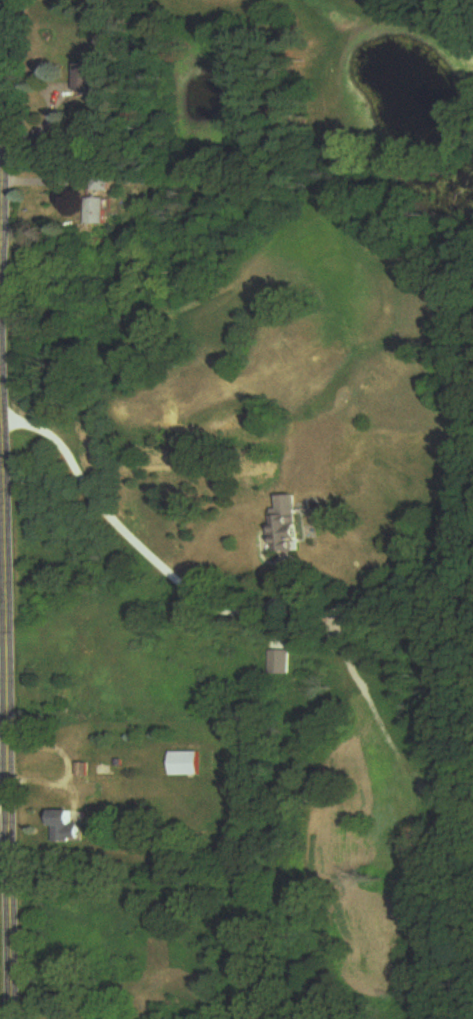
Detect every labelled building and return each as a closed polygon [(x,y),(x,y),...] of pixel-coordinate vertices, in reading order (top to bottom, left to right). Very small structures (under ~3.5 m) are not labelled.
[(75,94),(102,94),(102,61),(75,61),(75,94)] [(91,193),(110,193),(110,173),(91,173),(91,193)] [(108,227),(108,199),(88,199),(88,227),(108,227)] [(277,554),(303,554),(303,497),(284,497),(284,511),(277,511),(277,554)] [(202,754),(174,754),(174,778),(202,778),(202,754)] [(56,843),(83,843),(83,823),(77,823),(77,811),(56,811),(56,843)]
